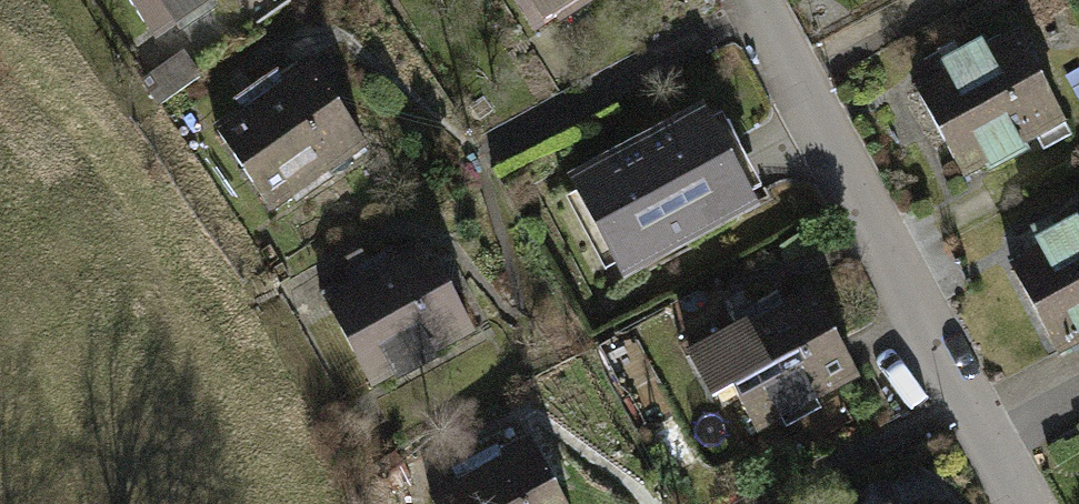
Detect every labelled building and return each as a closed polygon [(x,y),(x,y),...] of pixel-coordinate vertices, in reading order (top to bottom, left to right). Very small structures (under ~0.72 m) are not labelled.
[(150,38),(203,0),(123,0),(150,38)] [(525,26),(566,0),(509,0),(525,26)] [(946,72),(913,90),(957,170),(1057,115),(1013,36),(991,48),(983,33),(938,57),(946,72)] [(235,104),(205,124),(259,207),(358,143),(303,59),(279,75),(270,62),(226,90),(235,104)] [(638,142),(604,161),(651,247),(757,189),(709,102),(682,116),(673,100),(628,125),(638,142)] [(1010,262),(1055,341),(1078,327),(1078,224),(1010,262)] [(346,279),(317,295),(367,384),(471,327),(421,237),(391,253),(385,241),(339,267),(346,279)] [(813,292),(687,352),(710,400),(736,387),(756,429),(856,381),(813,292)] [(421,497),(425,503),(568,503),(529,437),(421,497)]
